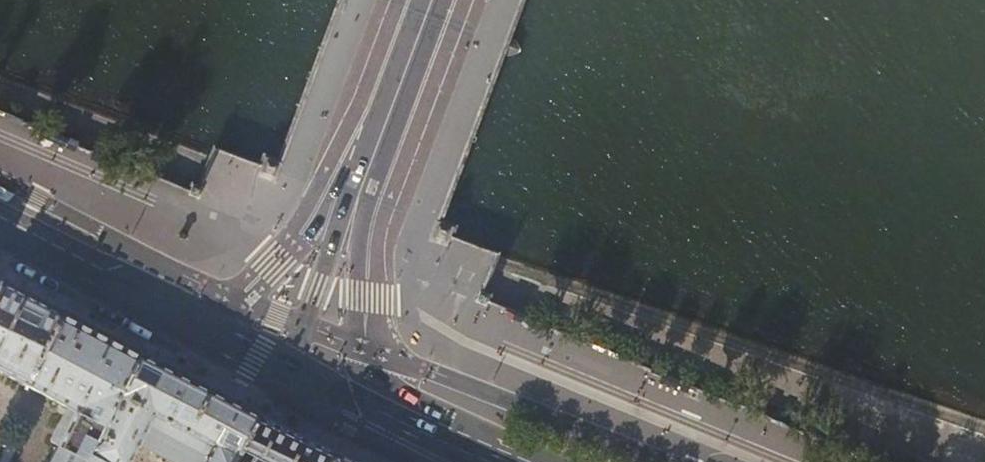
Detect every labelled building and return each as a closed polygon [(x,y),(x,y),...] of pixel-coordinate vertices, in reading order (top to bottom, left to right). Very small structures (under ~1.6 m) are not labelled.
[(2,285),(0,289),(0,374),(27,388),(63,316),(46,308),(27,298),(11,290),(2,285)] [(97,334),(63,316),(27,388),(75,413),(59,444),(88,459),(114,409),(140,357),(97,334)] [(140,357),(114,409),(147,426),(138,443),(157,453),(158,452),(179,461),(204,461),(207,457),(217,461),(233,461),(258,419),(245,412),(221,399),(198,387),(158,367),(157,366),(140,357)] [(138,443),(147,426),(114,409),(88,459),(86,461),(128,461),(138,443)] [(258,419),(233,461),(331,461),(335,455),(290,434),(258,419)] [(88,459),(59,444),(49,461),(86,461),(88,459)]
